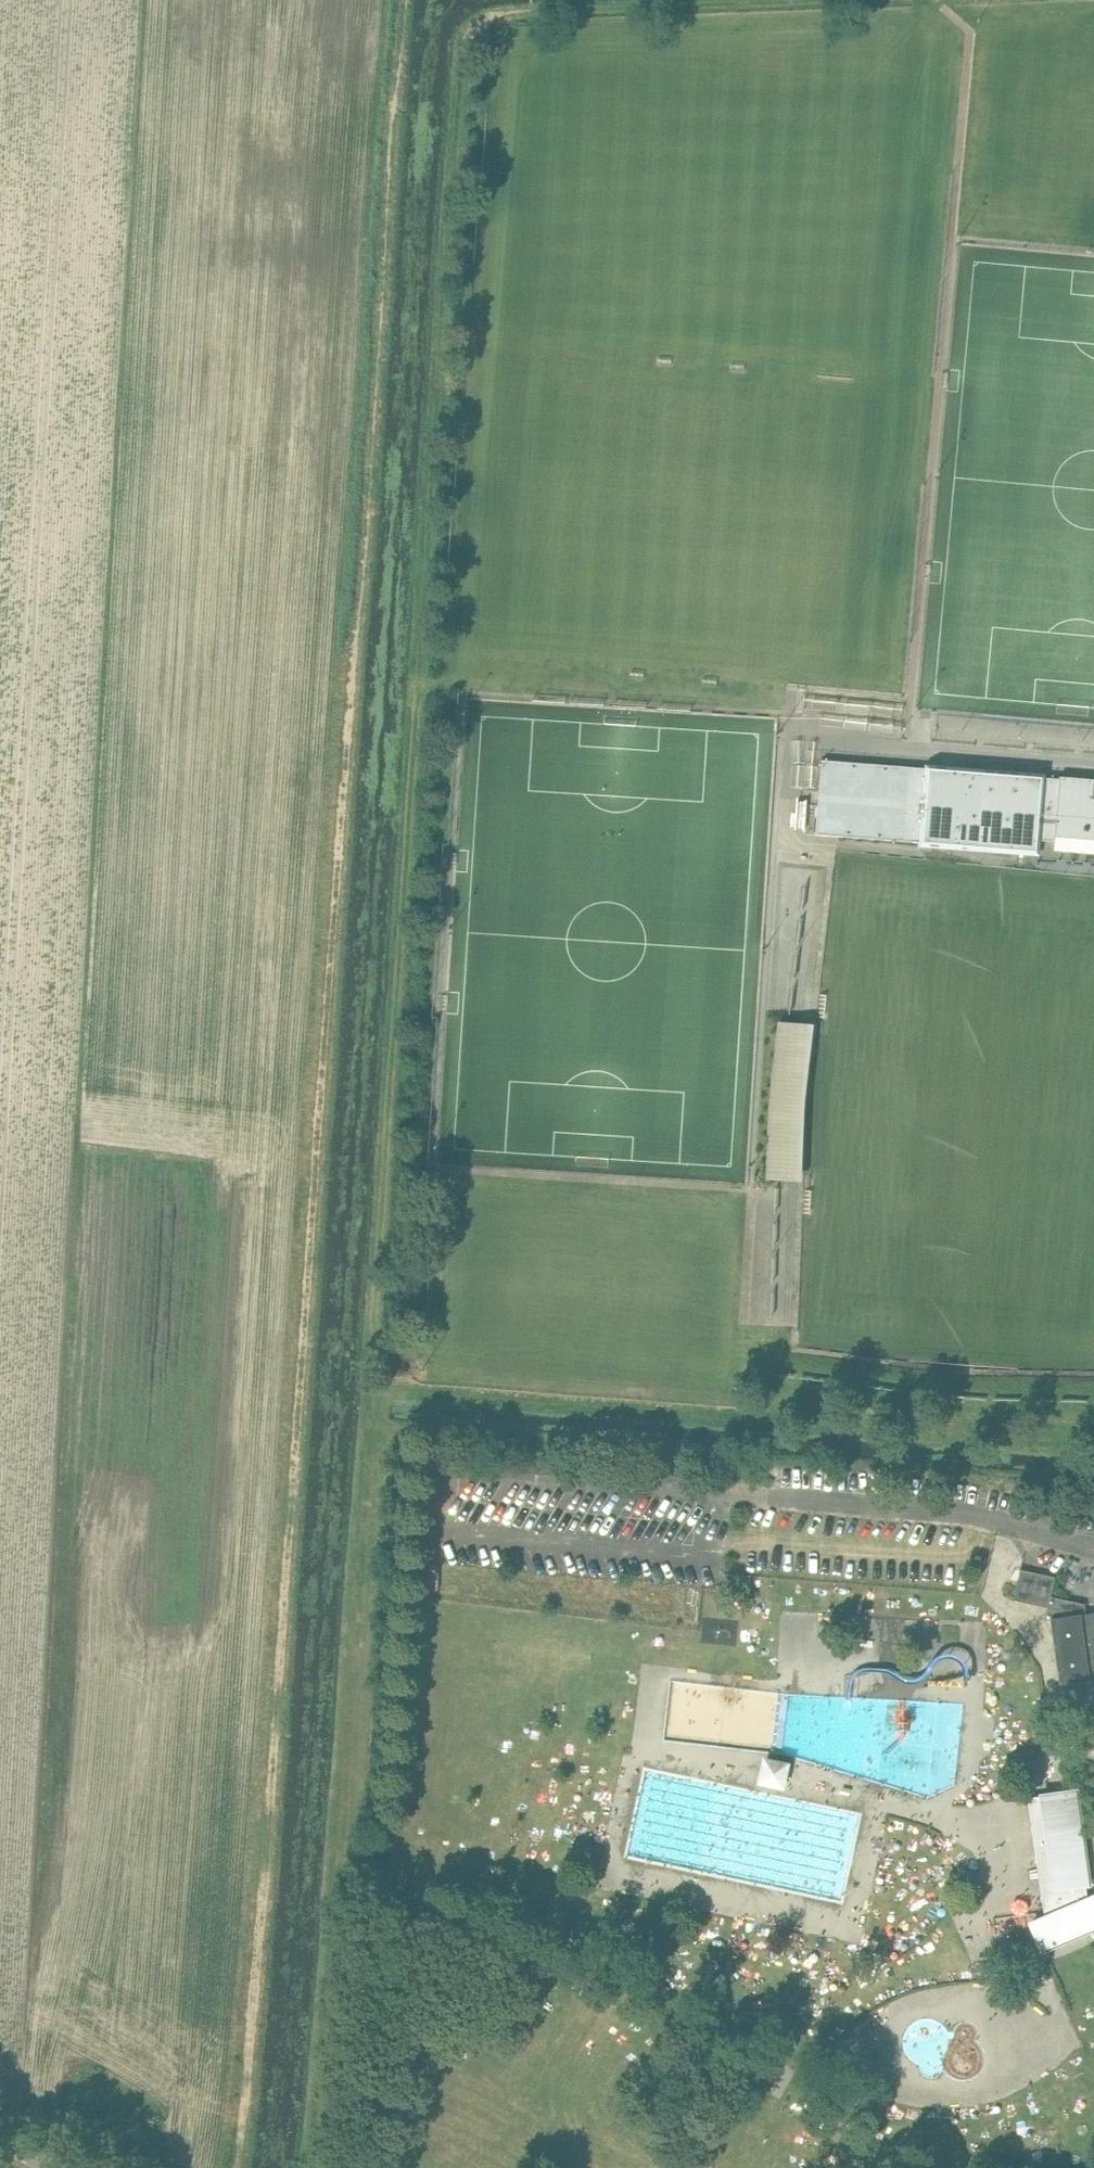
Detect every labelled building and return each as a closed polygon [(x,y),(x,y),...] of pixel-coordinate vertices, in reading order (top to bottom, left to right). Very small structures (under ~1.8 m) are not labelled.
[(1093,781),(1093,789),(1059,786),(1060,778),(1000,774),(999,791),(990,790),(991,773),(891,765),(890,770),(881,769),(882,764),(822,759),(816,834),(1036,851),(1036,841),(1054,843),(1055,838),(1093,842),(1093,781)] [(812,1024),(778,1021),(769,1095),(766,1178),(800,1181),(812,1024)] [(1020,1569),(1013,1600),(1047,1608),(1045,1620),(1051,1619),(1060,1684),(1093,1679),(1093,1612),(1086,1613),(1084,1604),(1051,1596),(1055,1577),(1020,1569)] [(764,1784),(790,1788),(795,1760),(768,1756),(764,1784)] [(1028,1796),(1044,1913),(1027,1921),(1041,1954),(1093,1931),(1093,1892),(1087,1895),(1086,1886),(1091,1886),(1077,1787),(1038,1793),(1038,1795),(1028,1796)]
